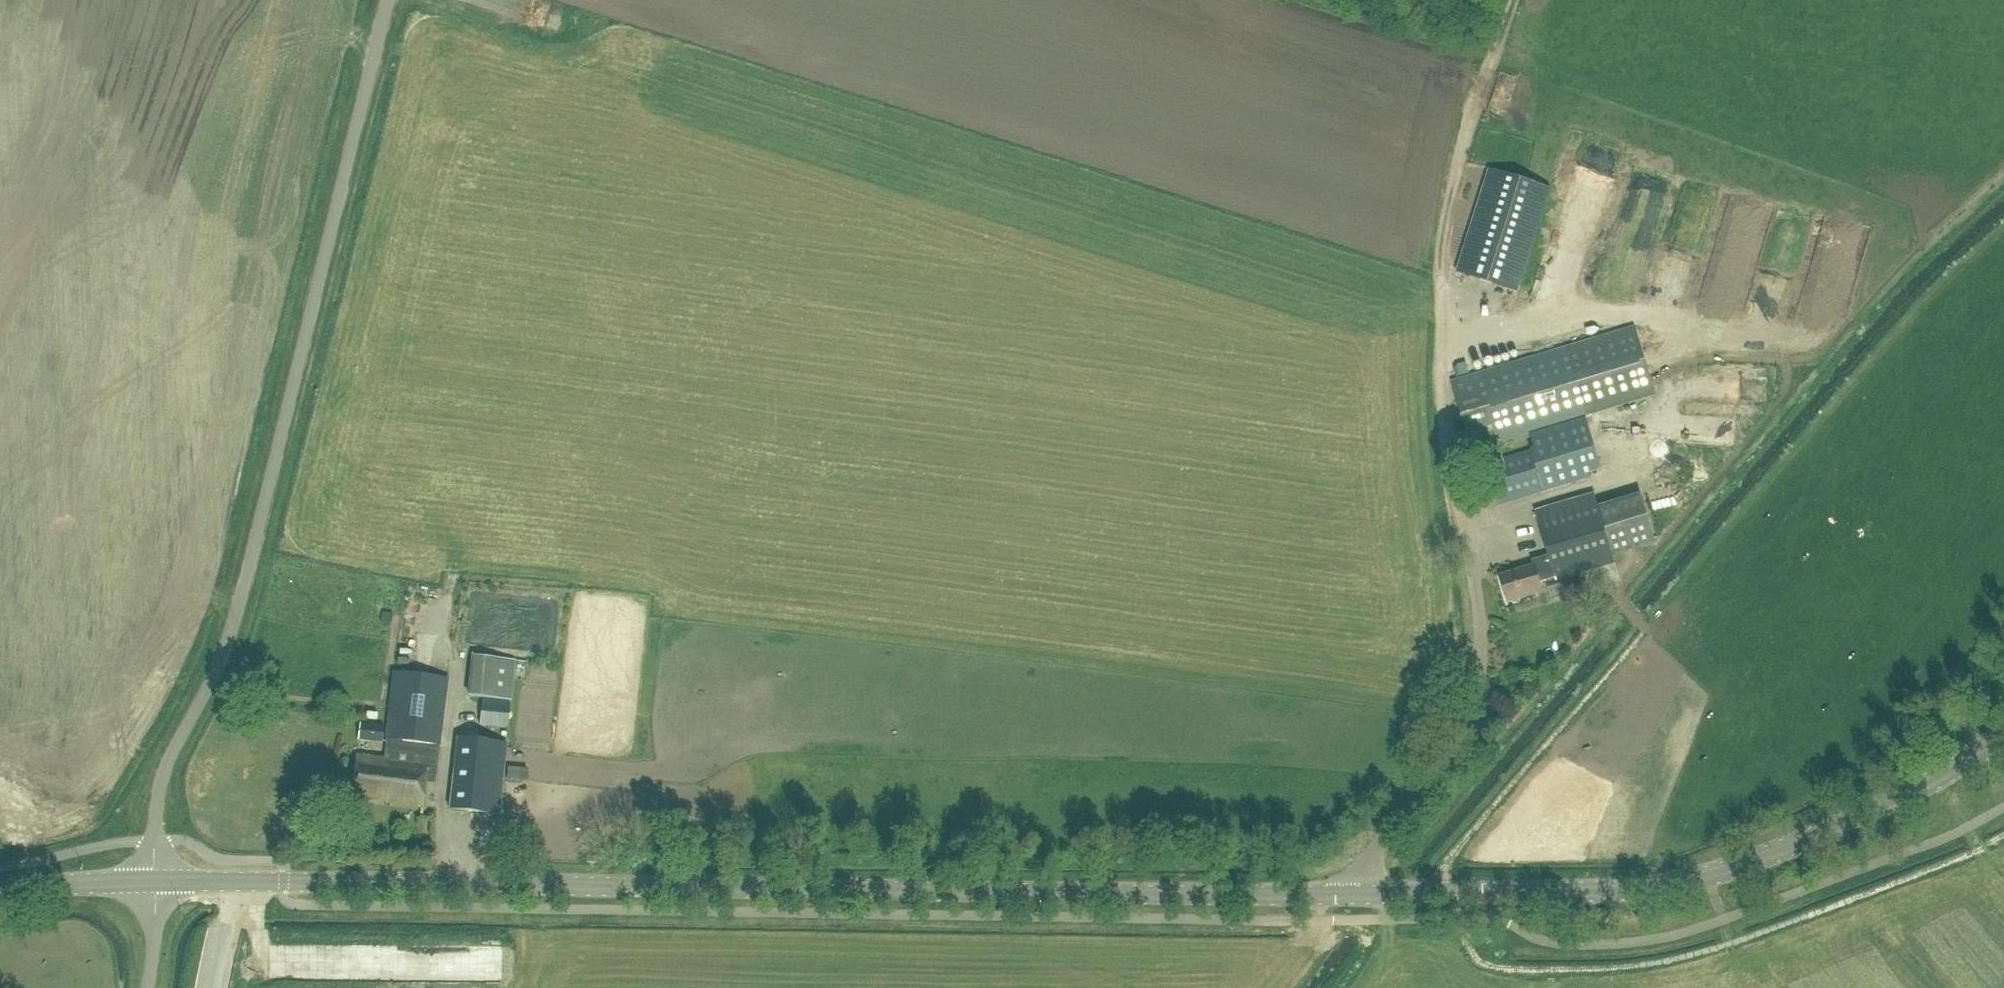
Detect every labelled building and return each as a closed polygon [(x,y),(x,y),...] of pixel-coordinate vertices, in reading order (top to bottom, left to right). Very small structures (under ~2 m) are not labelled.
[(1551,190),(1491,173),(1462,278),(1521,295),(1551,190)] [(1653,396),(1632,327),(1450,383),(1470,450),(1479,447),(1497,508),(1590,479),(1577,438),(1503,460),(1498,444),(1653,396)] [(1656,542),(1641,494),(1598,507),(1595,495),(1535,514),(1548,557),(1532,562),(1533,568),(1500,578),(1507,604),(1542,593),(1539,584),(1555,579),(1556,582),(1616,563),(1613,555),(1656,542)] [(515,661),(472,657),(468,696),(483,698),(480,726),(507,729),(515,661)] [(448,678),(394,672),(386,739),(384,759),(356,756),(351,796),(392,801),(392,803),(421,806),(421,807),(422,807),(425,783),(435,784),(448,678)] [(384,727),(360,724),(358,742),(382,745),(384,727)] [(506,743),(457,738),(450,809),(498,815),(498,814),(503,815),(504,805),(499,805),(506,743)]
